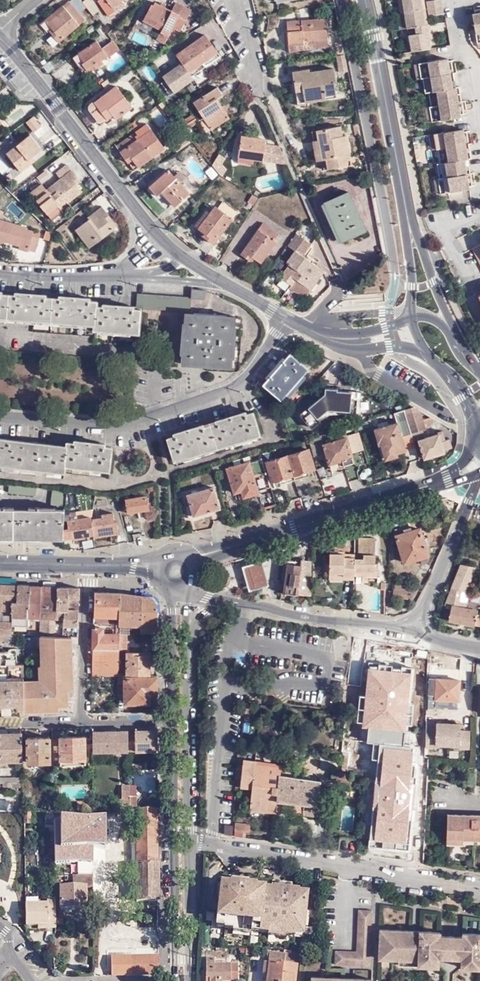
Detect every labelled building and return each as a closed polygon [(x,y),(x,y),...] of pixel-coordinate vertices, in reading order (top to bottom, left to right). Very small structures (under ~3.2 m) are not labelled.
[(121,1),(122,0),(99,0),(98,1),(107,16),(114,11),(112,8),(121,1)] [(404,12),(423,9),(421,0),(402,0),(404,12)] [(442,6),(441,0),(433,0),(426,1),(427,8),(442,6)] [(53,37),(58,43),(84,20),(68,1),(44,21),(51,28),(56,34),(53,37)] [(124,5),(121,1),(112,8),(114,11),(114,12),(124,5)] [(184,22),(190,11),(176,4),(172,11),(155,3),(153,7),(151,6),(143,21),(162,30),(160,33),(168,36),(177,19),(184,22)] [(443,14),(442,6),(427,8),(429,16),(443,14)] [(423,9),(404,12),(407,28),(415,27),(425,25),(423,9)] [(397,13),(399,29),(407,28),(404,12),(399,13),(397,13)] [(308,41),(317,40),(327,40),(325,19),(287,22),(289,51),(308,49),(308,41)] [(431,32),(430,24),(425,25),(415,27),(416,34),(409,35),(410,43),(411,52),(430,49),(429,39),(428,32),(431,32)] [(221,58),(204,34),(176,53),(189,71),(202,62),(206,68),(221,58)] [(53,46),(58,43),(53,37),(51,35),(47,39),(53,46)] [(82,64),(87,71),(94,66),(96,68),(103,62),(101,60),(106,56),(95,41),(78,54),(84,62),(82,64)] [(86,72),(87,71),(82,64),(84,62),(78,54),(73,57),(78,65),(86,72)] [(347,71),(343,55),(336,56),(340,72),(347,71)] [(429,107),(431,121),(441,120),(441,115),(445,115),(446,119),(453,118),(453,115),(460,114),(466,113),(464,100),(461,101),(458,87),(456,87),(453,73),(456,73),(454,61),(448,62),(441,63),(440,60),(433,62),(434,66),(430,67),(429,62),(419,64),(421,79),(422,78),(424,92),(428,92),(430,107),(429,107)] [(335,83),(333,70),(308,73),(308,70),(292,73),(297,103),(335,98),(333,83),(335,83)] [(107,108),(113,116),(115,120),(131,107),(116,86),(95,102),(101,112),(107,108)] [(204,119),(211,130),(228,119),(216,99),(221,96),(216,88),(193,102),(204,119)] [(108,120),(113,116),(107,108),(101,112),(95,102),(88,108),(93,115),(108,120)] [(194,114),(185,119),(190,128),(199,122),(194,114)] [(212,132),(211,130),(204,119),(200,122),(208,135),(212,132)] [(133,170),(163,149),(146,126),(116,146),(133,170)] [(326,160),(327,169),(350,165),(346,136),(342,137),(340,127),(321,130),(322,140),(319,141),(321,161),(326,160)] [(316,161),(321,161),(319,141),(322,140),(321,130),(312,132),(316,161)] [(454,190),(462,189),(461,186),(468,185),(475,184),(472,172),(470,172),(468,158),(471,158),(468,144),(471,144),(469,131),(463,132),(455,133),(455,130),(448,132),(448,136),(444,137),(444,132),(434,134),(436,148),(438,148),(440,162),(437,163),(439,177),(438,177),(440,192),(450,191),(450,186),(453,186),(454,190)] [(26,144),(32,139),(29,136),(23,141),(26,144)] [(253,159),(278,162),(280,159),(274,145),(264,143),(265,139),(241,136),(238,160),(252,162),(253,159)] [(41,149),(32,139),(26,144),(23,141),(7,153),(21,171),(34,160),(31,157),(41,149)] [(274,145),(280,159),(278,162),(287,164),(279,146),(274,145)] [(73,181),(76,178),(66,165),(57,173),(61,178),(46,190),(41,185),(31,192),(53,220),(63,212),(58,206),(66,201),(67,203),(82,191),(77,185),(73,181)] [(189,194),(167,170),(149,186),(157,195),(160,191),(174,207),(189,194)] [(348,193),(324,204),(341,242),(364,231),(348,193)] [(215,207),(232,219),(238,211),(222,199),(215,207)] [(105,218),(108,215),(101,207),(89,216),(91,218),(76,230),(89,247),(104,235),(105,237),(113,229),(107,222),(105,218)] [(212,244),(232,219),(215,207),(209,214),(198,228),(204,233),(202,236),(212,244)] [(195,226),(198,228),(209,214),(206,211),(195,226)] [(40,233),(25,229),(26,227),(0,219),(0,245),(3,245),(4,241),(20,245),(19,249),(27,251),(27,250),(35,252),(40,233)] [(277,234),(262,224),(240,254),(251,262),(253,258),(260,263),(275,243),(272,241),(277,234)] [(49,241),(52,233),(46,231),(43,239),(49,241)] [(294,251),(303,257),(311,245),(296,234),(288,246),(294,251)] [(323,271),(303,257),(294,251),(287,262),(290,264),(281,276),(292,284),(294,281),(307,290),(309,287),(311,288),(323,271)] [(375,287),(371,289),(370,293),(373,296),(378,294),(378,290),(375,287)] [(191,298),(204,299),(204,291),(191,290),(191,298)] [(0,292),(0,321),(86,328),(86,325),(94,326),(93,330),(138,334),(140,310),(133,310),(133,307),(103,304),(103,307),(96,306),(96,302),(89,301),(89,299),(59,297),(59,299),(45,298),(45,296),(14,293),(14,296),(1,295),(1,292),(0,292)] [(136,294),(135,307),(186,311),(190,311),(191,298),(136,294)] [(230,368),(234,317),(185,314),(182,365),(230,368)] [(281,400),(307,370),(289,354),(263,385),(281,400)] [(351,399),(351,392),(337,392),(337,389),(325,389),(324,393),(300,415),(312,428),(320,422),(317,419),(328,411),(355,412),(355,400),(351,399)] [(436,420),(413,406),(404,409),(411,433),(413,439),(423,435),(422,430),(425,430),(423,424),(436,420)] [(411,433),(404,409),(393,412),(396,422),(386,425),(385,422),(377,424),(378,428),(374,430),(377,441),(379,440),(385,459),(396,455),(396,453),(404,450),(400,436),(411,433)] [(174,461),(259,435),(252,413),(245,415),(244,413),(174,434),(174,437),(168,439),(174,461)] [(356,424),(358,430),(368,426),(366,420),(356,424)] [(423,459),(445,452),(444,449),(451,447),(449,439),(445,440),(442,431),(436,432),(437,434),(418,440),(423,459)] [(413,439),(411,433),(400,436),(404,450),(415,447),(413,439)] [(321,434),(308,438),(313,457),(321,455),(320,448),(323,447),(329,464),(342,461),(343,465),(353,462),(346,437),(324,444),(321,434)] [(0,440),(0,465),(3,465),(3,468),(54,474),(55,472),(65,472),(65,466),(73,467),(73,471),(99,473),(100,470),(109,471),(111,448),(105,447),(105,445),(75,442),(75,444),(66,443),(66,447),(0,440)] [(308,450),(287,456),(293,475),(313,469),(308,450)] [(293,475),(287,456),(266,462),(271,482),(293,475)] [(258,491),(270,487),(261,459),(227,469),(234,493),(241,491),(257,486),(258,491)] [(23,486),(9,485),(8,493),(22,494),(23,486)] [(23,486),(22,494),(35,495),(35,488),(23,486)] [(259,492),(258,491),(257,486),(241,491),(243,497),(259,492)] [(194,515),(219,508),(212,487),(188,495),(194,515)] [(51,505),(65,506),(66,491),(52,490),(51,505)] [(127,513),(148,509),(146,496),(126,500),(127,513)] [(22,539),(22,509),(0,509),(0,538),(22,539)] [(22,509),(22,539),(62,539),(62,538),(63,529),(63,521),(64,509),(22,509)] [(63,529),(62,538),(73,537),(73,539),(85,538),(85,535),(93,535),(91,519),(91,516),(92,510),(70,513),(71,520),(67,520),(67,521),(68,528),(63,529)] [(91,519),(93,535),(94,537),(118,534),(116,522),(114,522),(112,514),(101,516),(101,518),(91,519)] [(403,563),(427,556),(419,529),(411,531),(404,533),(396,536),(403,563)] [(358,559),(353,559),(353,576),(362,576),(361,578),(367,578),(367,577),(376,577),(377,565),(373,564),(374,539),(358,538),(358,559)] [(353,559),(354,554),(344,554),(344,552),(329,552),(329,565),(325,565),(325,574),(329,574),(344,575),(344,577),(353,577),(353,576),(353,559)] [(285,560),(281,593),(310,596),(310,561),(301,559),(301,562),(285,560)] [(248,591),(268,586),(261,561),(241,567),(248,591)] [(392,597),(406,597),(407,585),(395,585),(395,589),(392,589),(392,597)] [(17,586),(0,586),(0,610),(7,611),(12,611),(12,602),(16,602),(17,586)] [(29,607),(30,587),(17,586),(16,602),(12,602),(12,611),(11,623),(11,626),(27,626),(27,618),(27,607),(29,607)] [(41,618),(42,587),(30,587),(29,607),(27,607),(27,618),(41,618)] [(65,611),(67,611),(68,599),(58,599),(58,588),(42,587),(41,618),(40,633),(53,633),(56,626),(57,611),(65,611)] [(58,599),(68,599),(74,599),(79,599),(80,589),(58,588),(58,599)] [(463,592),(451,590),(445,604),(452,606),(449,621),(479,627),(479,615),(477,614),(479,604),(468,602),(468,603),(461,602),(463,592)] [(121,635),(122,594),(96,593),(94,624),(116,625),(116,635),(121,635)] [(152,598),(122,594),(121,635),(129,635),(129,633),(129,626),(141,626),(141,633),(157,634),(157,605),(152,598)] [(79,605),(79,599),(74,599),(68,599),(67,611),(79,611),(79,605)] [(63,626),(78,627),(79,611),(67,611),(65,611),(63,623),(63,626)] [(11,635),(11,626),(11,623),(6,623),(0,623),(0,635),(11,635)] [(120,651),(121,635),(116,635),(116,639),(99,639),(100,629),(94,629),(93,650),(120,651)] [(116,639),(116,635),(104,634),(104,629),(100,629),(99,639),(116,639)] [(0,635),(0,642),(13,643),(13,635),(11,635),(0,635)] [(129,635),(121,635),(120,651),(128,651),(129,635)] [(72,645),(72,638),(63,637),(40,636),(40,645),(72,645)] [(24,707),(58,707),(68,706),(67,690),(67,680),(57,680),(57,673),(73,673),(72,645),(40,645),(41,665),(39,665),(39,676),(41,676),(41,681),(24,681),(24,707)] [(119,676),(120,651),(93,650),(92,676),(119,676)] [(16,665),(16,652),(0,653),(0,665),(16,665)] [(127,676),(150,676),(150,657),(141,657),(136,657),(137,653),(127,653),(127,676)] [(25,715),(24,712),(24,707),(24,681),(23,665),(16,665),(0,665),(0,715),(25,715)] [(460,679),(429,677),(428,693),(436,694),(436,698),(459,699),(460,679)] [(149,704),(149,694),(149,679),(125,679),(125,704),(149,704)] [(403,731),(405,718),(381,714),(377,736),(402,740),(403,731)] [(346,716),(341,752),(348,753),(356,755),(359,734),(354,734),(356,718),(346,716)] [(469,749),(470,732),(460,731),(460,724),(436,723),(436,730),(426,729),(425,746),(435,747),(435,744),(459,746),(459,748),(469,749)] [(128,752),(128,732),(93,733),(93,752),(128,752)] [(158,751),(157,732),(128,732),(128,752),(158,751)] [(22,733),(0,734),(0,761),(22,761),(22,733)] [(50,762),(50,738),(27,738),(27,763),(50,762)] [(60,740),(52,740),(52,764),(60,764),(60,760),(85,760),(84,738),(59,738),(60,740)] [(252,784),(255,761),(244,760),(241,787),(252,788),(252,784)] [(280,775),(281,764),(255,761),(252,784),(269,787),(277,789),(278,775),(280,775)] [(23,769),(17,769),(16,778),(0,778),(0,783),(1,783),(23,783),(23,769)] [(346,773),(332,772),(331,780),(345,782),(346,773)] [(276,795),(275,810),(315,815),(320,781),(280,775),(278,775),(277,789),(276,795)] [(269,787),(252,784),(252,788),(250,810),(275,813),(275,810),(276,795),(269,794),(269,787)] [(93,812),(93,808),(89,808),(89,803),(77,803),(78,813),(93,812)] [(446,839),(463,840),(463,835),(479,836),(479,821),(477,821),(477,815),(447,813),(446,839)] [(133,815),(136,904),(156,904),(156,814),(136,815),(133,815)] [(59,822),(54,822),(55,875),(93,875),(93,849),(105,850),(105,819),(83,820),(59,818),(59,822)] [(250,823),(236,822),(235,830),(249,831),(250,823)] [(93,876),(73,877),(73,889),(60,889),(60,911),(85,911),(85,888),(93,888),(93,876)] [(234,919),(233,929),(233,931),(249,933),(249,930),(250,921),(259,922),(263,889),(255,888),(254,886),(246,885),(246,879),(238,878),(238,883),(229,882),(229,885),(220,884),(216,917),(234,919)] [(263,889),(259,922),(268,923),(267,933),(267,935),(284,937),(284,935),(284,925),(303,927),(306,894),(298,893),(298,891),(290,890),(290,884),(281,883),(281,888),(272,887),(272,890),(263,889)] [(25,906),(25,926),(47,926),(47,929),(55,928),(54,900),(54,899),(46,899),(46,905),(25,906)] [(372,910),(358,909),(356,951),(335,950),(334,963),(369,965),(372,910)] [(224,928),(233,929),(234,919),(216,917),(215,926),(224,927),(224,928)] [(250,921),(249,930),(258,932),(259,922),(250,921)] [(259,922),(258,932),(267,933),(268,923),(259,922)] [(284,925),(284,935),(293,936),(293,934),(302,935),(303,927),(284,925)] [(122,954),(130,953),(130,929),(105,929),(105,966),(109,965),(116,965),(116,960),(117,957),(119,955),(122,954)] [(440,931),(419,930),(419,934),(411,934),(411,930),(380,929),(378,958),(398,959),(438,960),(438,957),(439,934),(440,931)] [(462,936),(461,958),(461,962),(479,962),(479,933),(462,932),(462,936)] [(462,936),(439,934),(438,957),(461,958),(462,936)] [(158,976),(158,957),(130,958),(130,953),(122,954),(119,955),(117,957),(116,960),(116,965),(109,965),(109,977),(158,976)] [(291,956),(284,956),(269,954),(268,964),(268,975),(267,980),(294,980),(296,968),(284,967),(284,962),(297,962),(298,957),(291,956)] [(210,980),(237,980),(237,966),(213,966),(213,960),(206,960),(206,980),(210,980)]
